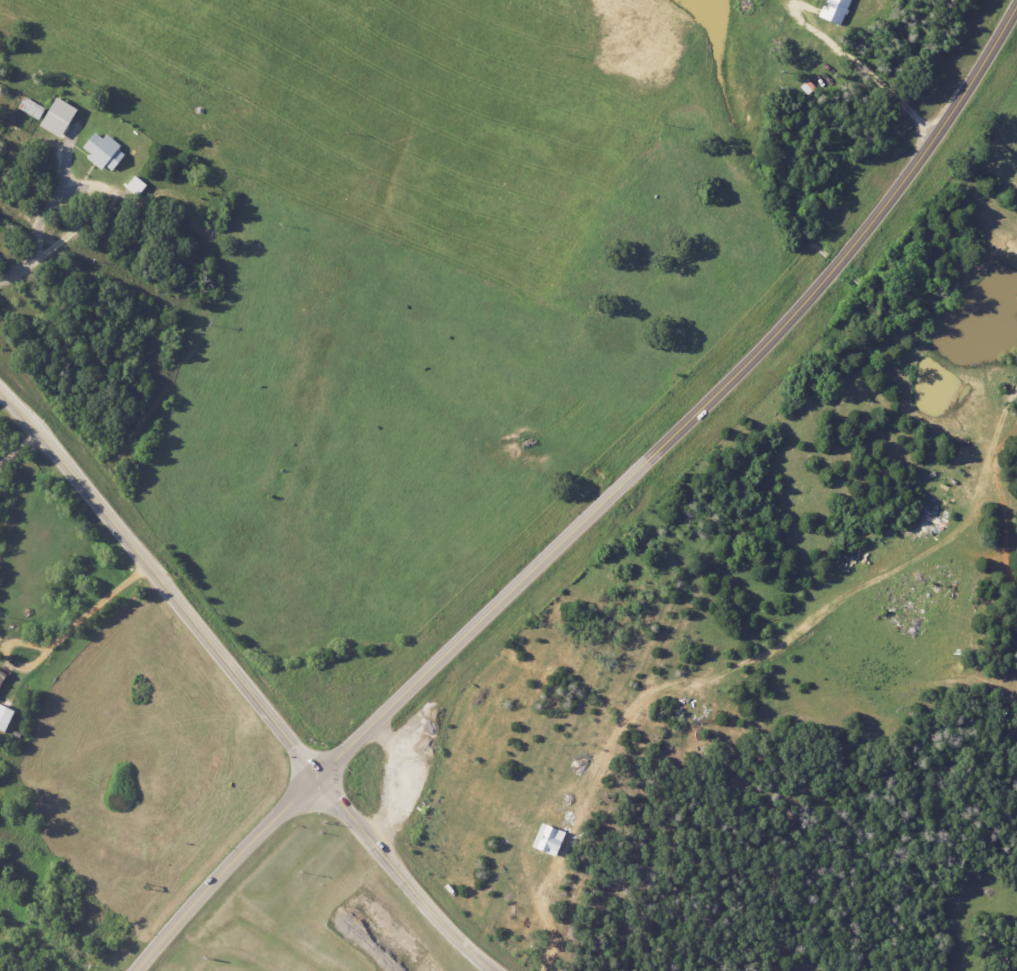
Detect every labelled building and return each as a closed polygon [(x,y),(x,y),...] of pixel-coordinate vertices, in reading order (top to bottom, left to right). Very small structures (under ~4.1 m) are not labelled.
[(815,17),(838,27),(850,0),(823,0),(815,17)] [(43,128),(63,139),(80,109),(59,97),(43,128)] [(19,110),(41,119),(46,107),(24,98),(19,110)] [(105,139),(96,133),(84,149),(91,154),(87,159),(103,171),(106,166),(114,172),(129,153),(107,137),(105,139)] [(140,198),(148,184),(134,176),(126,190),(140,198)] [(17,712),(0,704),(0,730),(8,733),(17,712)] [(553,856),(562,832),(537,823),(528,847),(553,856)]
